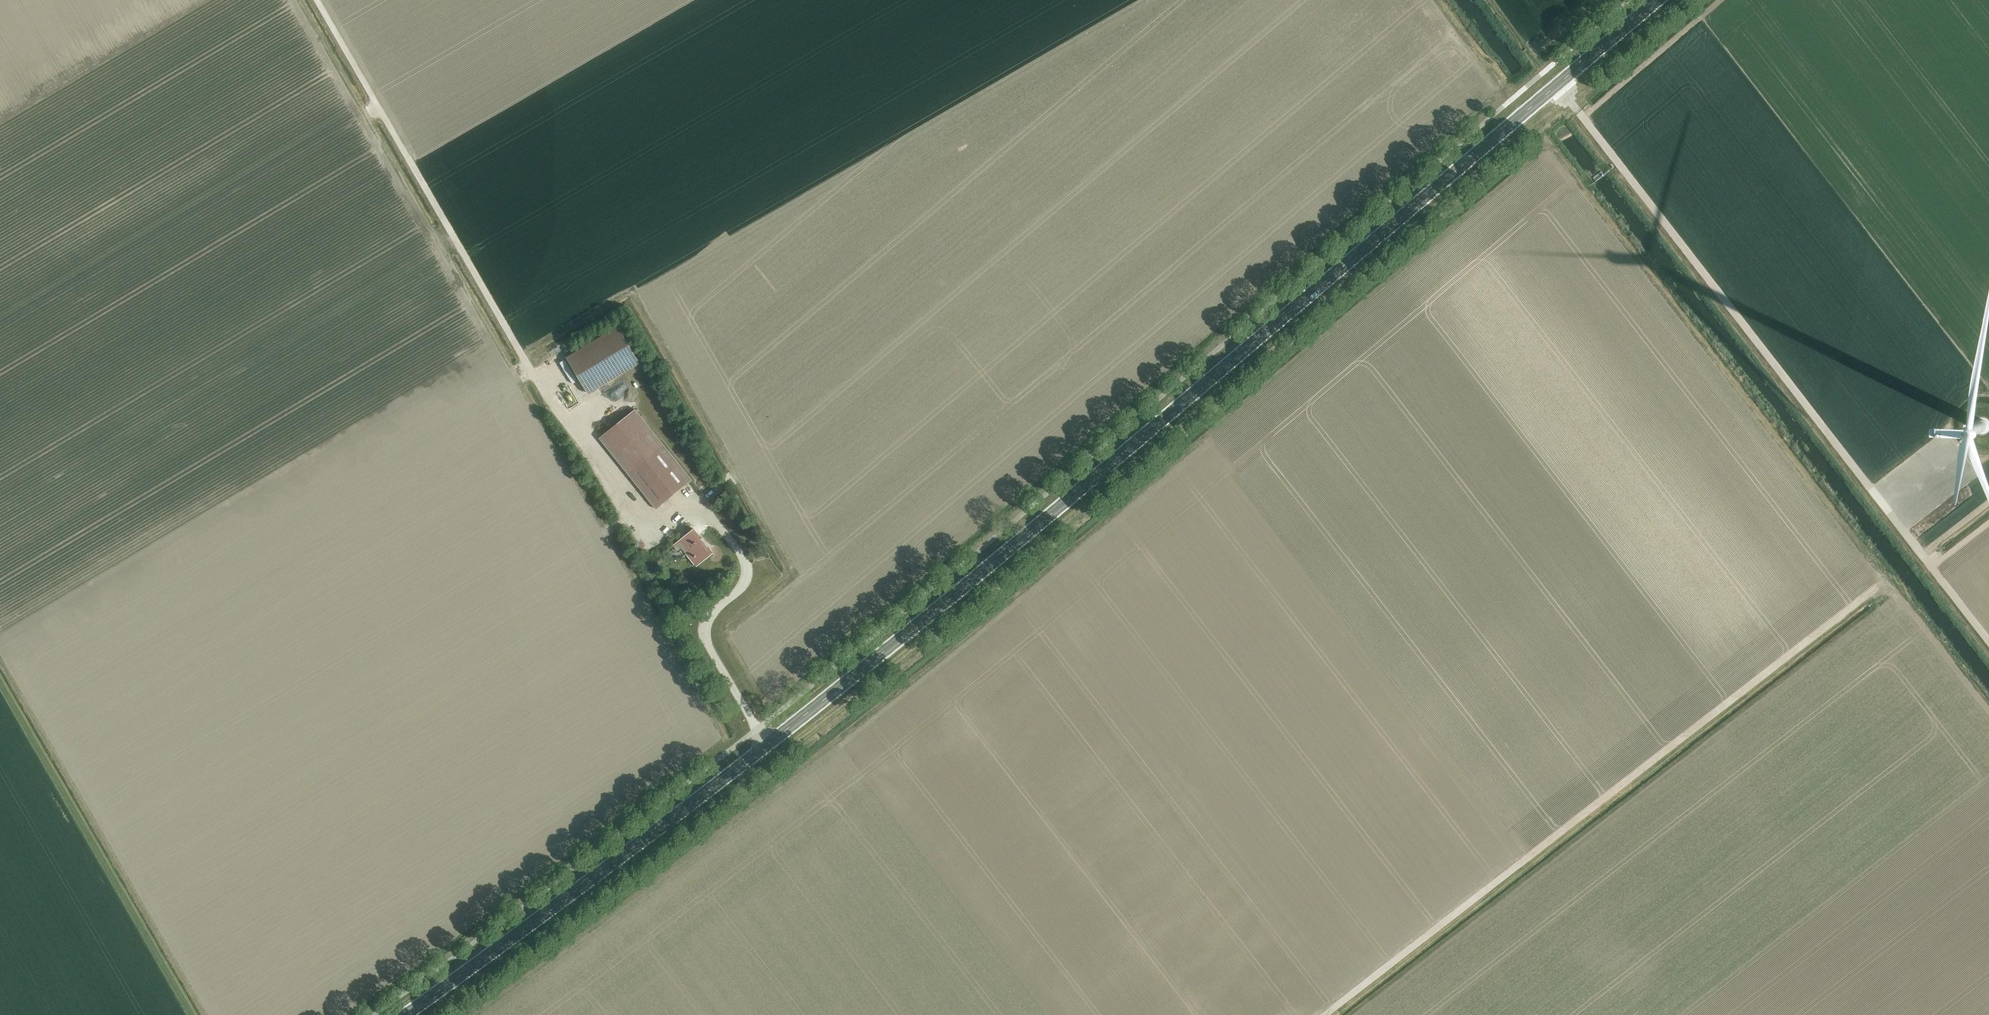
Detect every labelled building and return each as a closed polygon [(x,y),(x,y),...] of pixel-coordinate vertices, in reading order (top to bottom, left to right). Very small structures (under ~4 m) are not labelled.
[(618,327),(566,357),(586,392),(639,361),(618,327)] [(656,509),(692,480),(635,409),(599,438),(656,509)] [(1988,427),(1988,426),(1988,425),(1988,424),(1988,423),(1987,422),(1986,421),(1985,420),(1984,420),(1983,420),(1982,420),(1981,420),(1980,420),(1979,421),(1978,422),(1977,422),(1977,423),(1977,424),(1976,425),(1976,426),(1976,427),(1977,428),(1977,429),(1978,430),(1979,431),(1980,431),(1980,432),(1981,432),(1982,432),(1983,432),(1984,432),(1985,431),(1986,431),(1987,430),(1987,429),(1988,429),(1988,428),(1988,427)] [(696,566),(713,553),(694,528),(680,539),(689,550),(686,553),(696,566)]
